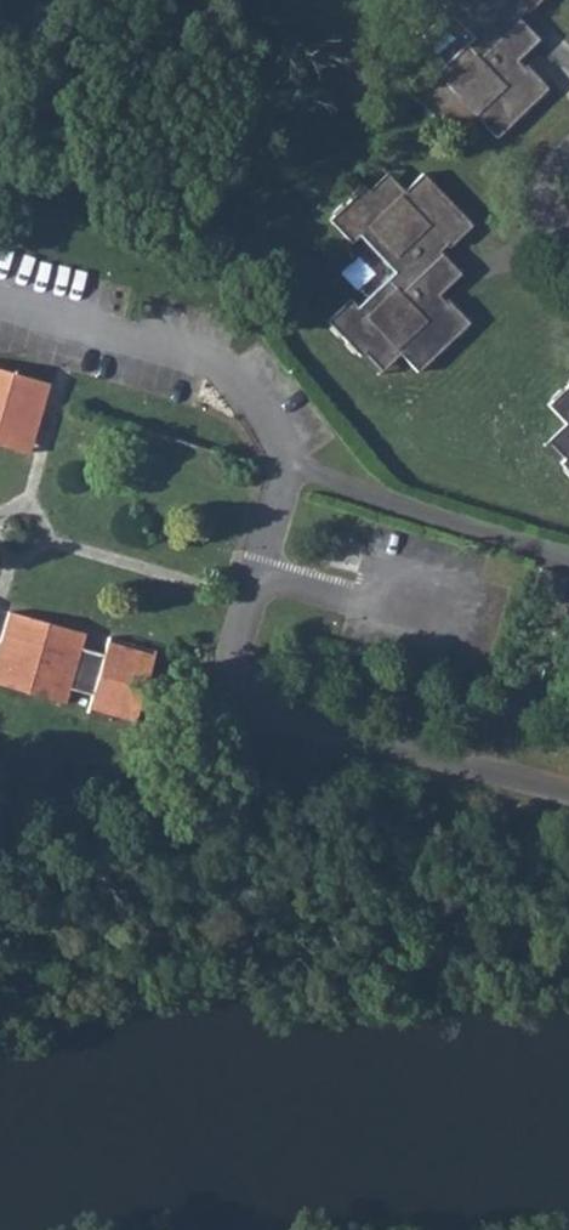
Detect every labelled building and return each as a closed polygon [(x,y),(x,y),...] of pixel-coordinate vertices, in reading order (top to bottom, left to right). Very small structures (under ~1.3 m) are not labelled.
[(402,88),(453,141),(475,120),(493,139),(544,90),(516,60),(536,42),(518,23),(542,0),(415,0),(426,11),(435,3),(469,38),(432,73),(425,66),(402,88)] [(347,297),(325,319),(377,372),(399,351),(419,372),(469,323),(441,294),(461,275),(442,256),(472,227),(422,176),(404,194),(383,172),(329,224),(352,247),(358,241),(390,273),(356,306),(347,297)] [(44,401),(49,388),(0,373),(0,388),(44,401)] [(542,444),(568,472),(568,383),(547,404),(565,423),(542,444)] [(26,460),(44,401),(0,388),(0,453),(26,460)] [(10,614),(0,646),(0,686),(59,703),(65,685),(92,693),(87,712),(135,726),(158,654),(135,647),(108,640),(102,656),(77,648),(82,633),(10,614)]
